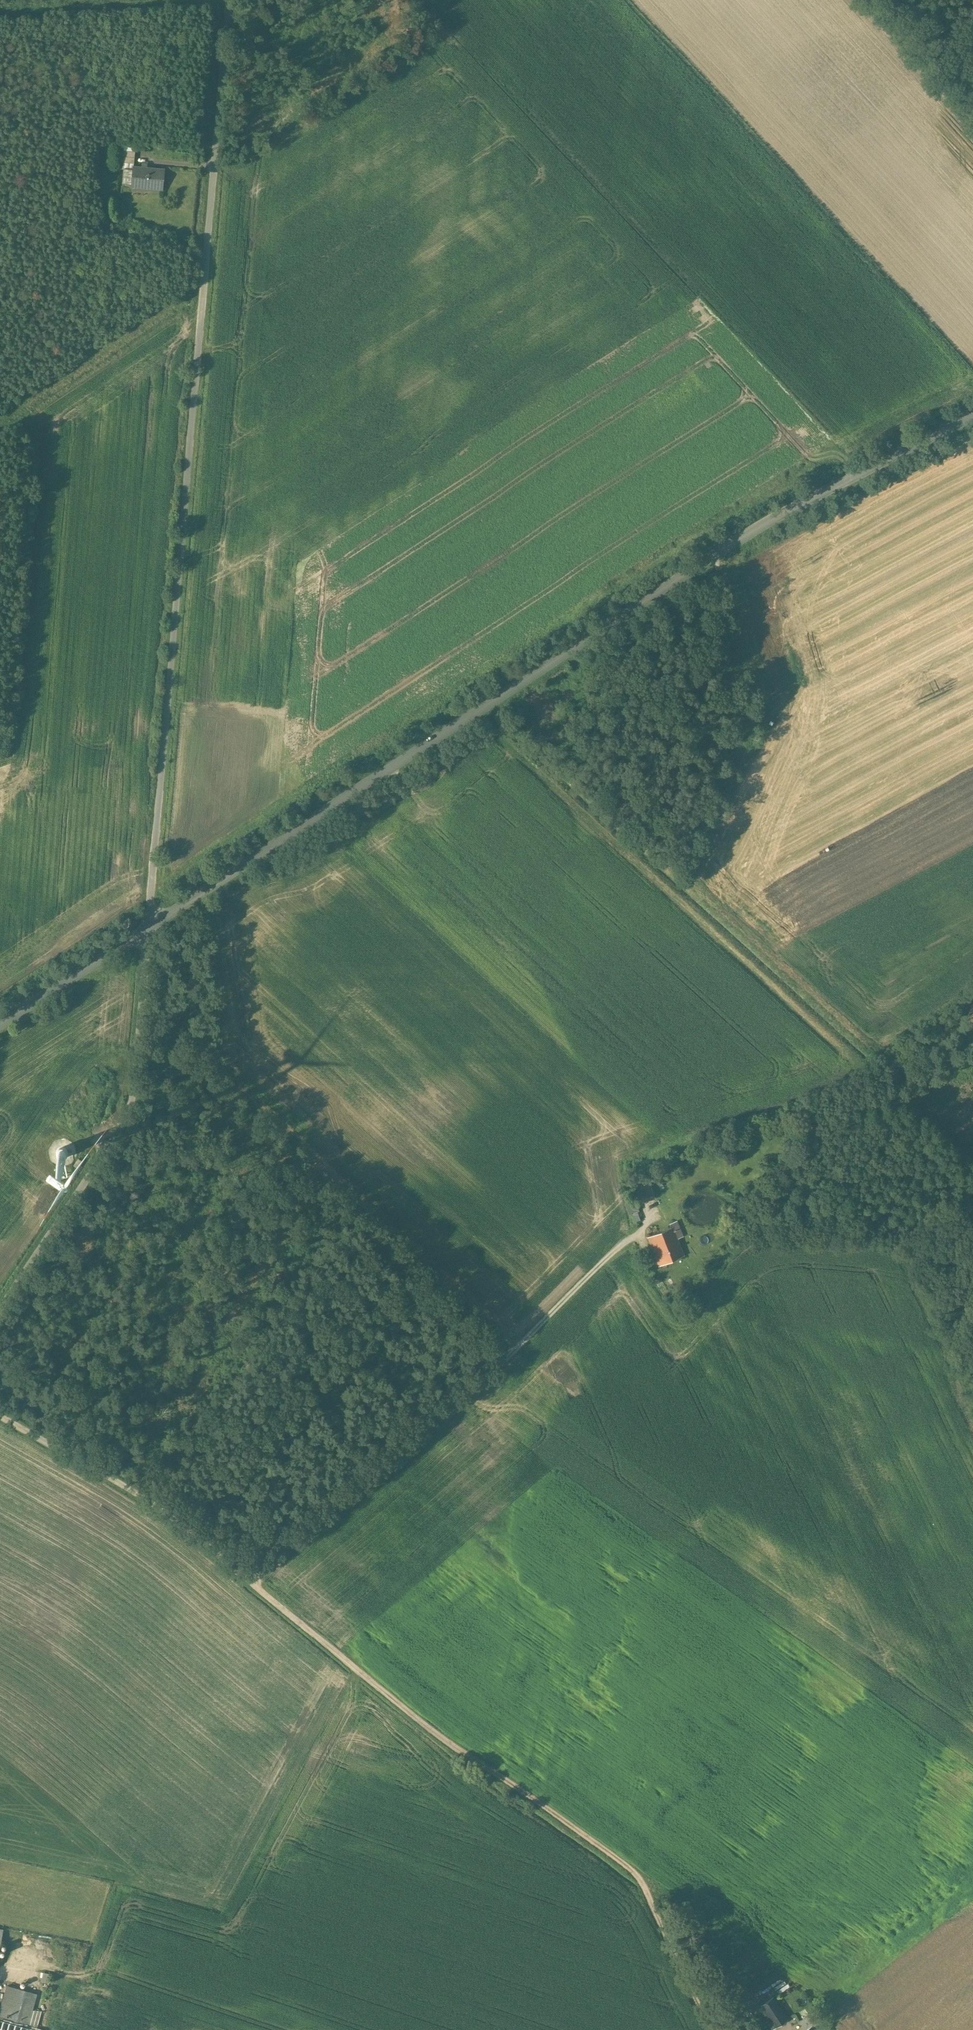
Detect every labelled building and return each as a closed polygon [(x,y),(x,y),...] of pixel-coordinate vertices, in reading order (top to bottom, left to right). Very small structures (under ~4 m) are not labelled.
[(135,151),(124,150),(123,162),(134,163),(135,151)] [(164,169),(133,167),(133,169),(132,185),(132,186),(163,189),(164,169)] [(133,169),(124,169),(123,184),(132,185),(133,169)] [(633,1212),(636,1222),(642,1220),(639,1210),(633,1212)] [(672,1227),(648,1236),(659,1265),(683,1255),(672,1227)] [(8,1985),(0,2011),(0,2018),(27,2025),(36,1993),(8,1985)] [(772,1996),(759,2006),(774,2028),(787,2019),(772,1996)] [(813,2015),(801,2023),(805,2029),(813,2024),(813,2025),(817,2022),(813,2015)] [(0,2020),(0,2029),(36,2029),(0,2020)]
